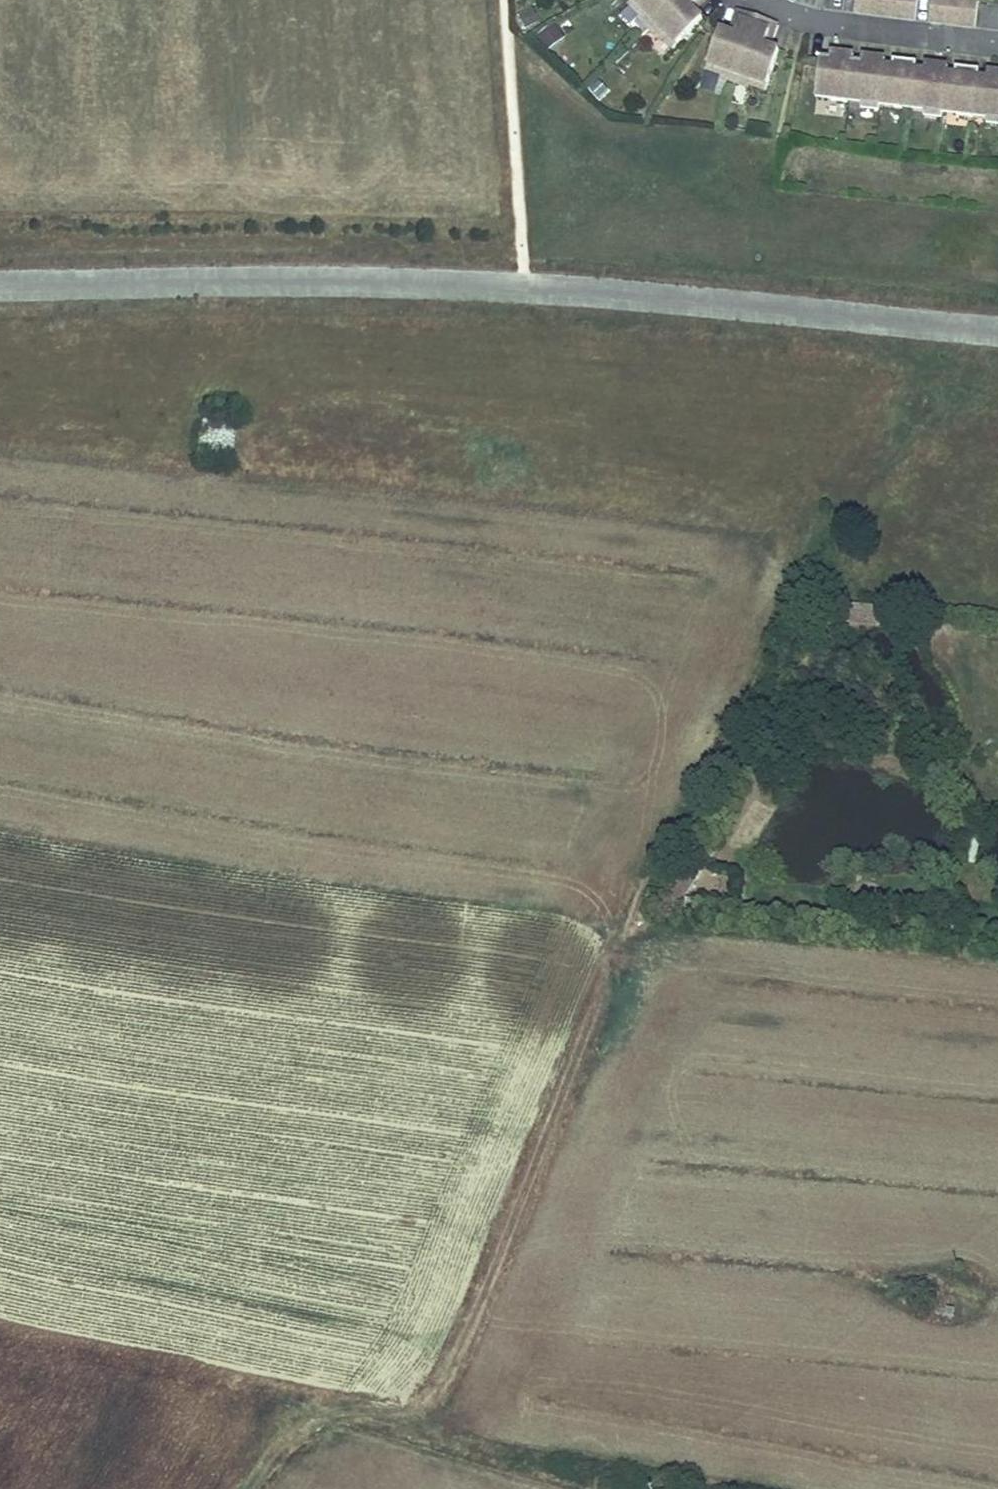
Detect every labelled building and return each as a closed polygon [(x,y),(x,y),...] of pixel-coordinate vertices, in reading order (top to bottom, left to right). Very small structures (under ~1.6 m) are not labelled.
[(638,1),(649,13),(653,9),(675,30),(671,34),(683,45),(712,16),(705,9),(700,5),(705,0),(638,0),(638,1)] [(700,5),(705,9),(714,0),(705,0),(700,5)] [(925,0),(864,0),(863,6),(924,12),(925,0)] [(986,0),(940,0),(938,14),(984,19),(986,0)] [(751,7),(746,6),(738,29),(743,31),(751,7)] [(728,26),(715,65),(731,71),(733,66),(761,76),(760,81),(775,86),(788,47),(779,44),(774,42),(782,18),(751,7),(743,31),(738,29),(728,26)] [(675,30),(653,9),(649,13),(648,14),(669,36),(671,34),(675,30)] [(787,20),(782,18),(774,42),(779,44),(787,20)] [(548,52),(567,40),(556,25),(538,37),(548,52)] [(827,85),(842,87),(841,94),(872,97),(890,99),(935,104),(953,106),(997,111),(997,66),(997,65),(997,73),(989,72),(989,65),(966,62),(965,69),(957,68),(958,61),(935,59),(934,66),(926,65),(926,58),(904,55),(903,62),(894,61),(895,54),(872,52),(871,59),(863,58),(864,51),(841,49),(840,56),(830,54),(827,85)] [(761,76),(733,66),(731,71),(730,73),(759,83),(760,81),(761,76)] [(841,94),(842,87),(827,85),(825,93),(841,94)] [(230,459),(234,430),(200,426),(196,455),(230,459)]
